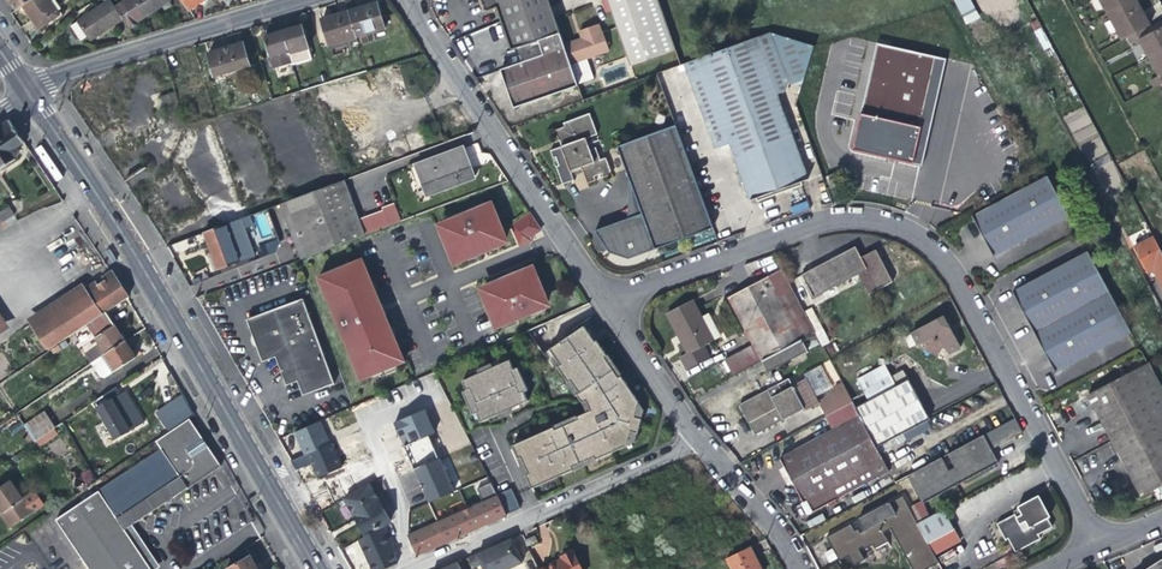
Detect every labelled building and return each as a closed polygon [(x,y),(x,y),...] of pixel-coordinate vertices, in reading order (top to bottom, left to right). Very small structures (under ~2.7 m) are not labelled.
[(21,6),(31,0),(7,0),(14,11),(21,6)] [(21,6),(30,20),(37,29),(57,16),(47,0),(31,0),(21,6)] [(114,9),(122,20),(128,30),(141,21),(153,12),(145,0),(128,0),(114,9)] [(153,12),(161,7),(168,2),(166,0),(145,0),(153,12)] [(207,0),(180,0),(188,13),(203,2),(207,0)] [(559,34),(547,0),(481,0),(486,12),(497,8),(501,19),(512,51),(538,42),(559,34)] [(657,0),(606,0),(630,66),(675,51),(657,0)] [(967,26),(981,18),(970,0),(952,0),(967,26)] [(1108,14),(1135,0),(1100,0),(1108,14)] [(1136,0),(1135,0),(1108,14),(1122,41),(1126,39),(1146,29),(1151,26),(1143,12),(1136,0)] [(105,30),(122,20),(114,9),(109,1),(68,28),(78,43),(84,39),(87,42),(105,30)] [(362,7),(348,12),(356,38),(384,30),(377,3),(362,7)] [(329,46),(356,38),(348,12),(334,16),(321,20),(329,46)] [(581,40),(563,46),(564,48),(570,64),(608,51),(601,32),(600,33),(597,25),(578,32),(581,40)] [(274,68),(292,63),(292,65),(311,59),(301,26),(284,31),(265,37),(274,68)] [(1150,59),(1161,53),(1161,29),(1150,35),(1146,29),(1126,39),(1130,45),(1140,40),(1150,59)] [(543,55),(564,48),(563,46),(559,34),(538,42),(543,55)] [(683,65),(715,151),(729,145),(739,172),(738,176),(741,183),(744,185),(750,200),(756,198),(758,202),(802,185),(801,182),(806,180),(776,94),(786,91),(788,83),(788,85),(801,89),(814,47),(769,34),(683,65)] [(226,48),(208,54),(215,77),(249,66),(242,43),(226,48)] [(570,64),(564,48),(543,55),(501,70),(508,90),(515,109),(578,87),(570,64)] [(1161,85),(1161,53),(1150,59),(1160,76),(1150,82),(1154,89),(1161,85)] [(850,116),(852,93),(836,91),(834,114),(850,116)] [(184,124),(174,92),(168,94),(161,96),(168,119),(165,120),(168,129),(184,124)] [(848,146),(923,167),(918,190),(948,198),(960,150),(965,132),(975,135),(977,128),(862,96),(848,146)] [(564,128),(555,131),(562,148),(550,152),(552,159),(555,158),(557,163),(558,166),(556,167),(563,186),(574,182),(571,175),(582,171),(588,184),(596,181),(595,177),(602,175),(603,178),(612,175),(606,158),(600,160),(595,148),(590,150),(586,139),(597,136),(589,115),(563,124),(564,128)] [(24,142),(18,133),(8,118),(0,124),(0,168),(16,158),(17,157),(18,155),(19,152),(19,150),(18,149),(17,147),(24,142)] [(713,229),(676,126),(617,147),(630,182),(642,215),(628,220),(595,232),(609,254),(628,259),(655,250),(713,229)] [(971,153),(975,135),(965,132),(960,150),(971,153)] [(415,165),(426,196),(474,179),(468,163),(463,147),(415,165)] [(825,177),(829,189),(839,185),(835,174),(825,177)] [(1069,216),(1047,175),(972,215),(993,256),(1069,216)] [(364,235),(344,180),(314,191),(335,246),(364,235)] [(642,215),(630,182),(629,204),(628,220),(642,215)] [(299,260),(335,246),(314,191),(278,205),(299,260)] [(499,235),(504,233),(500,224),(495,211),(490,213),(486,205),(443,223),(446,231),(441,233),(450,255),(455,253),(459,263),(481,254),(480,251),(484,249),(485,252),(503,244),(499,235)] [(8,206),(0,212),(0,219),(3,223),(15,215),(8,206)] [(519,242),(530,237),(541,230),(530,214),(511,226),(519,242)] [(257,255),(243,217),(202,233),(209,253),(216,269),(257,255)] [(1157,243),(1155,240),(1135,250),(1148,275),(1153,273),(1161,290),(1161,254),(1157,243)] [(112,248),(107,250),(114,263),(119,260),(112,248)] [(814,298),(859,274),(866,270),(877,289),(892,282),(875,250),(860,258),(854,248),(802,275),(814,298)] [(1131,332),(1088,252),(1013,292),(1056,372),(1131,332)] [(372,284),(361,259),(347,265),(349,268),(334,274),(332,271),(318,277),(328,301),(332,300),(335,306),(331,308),(337,324),(342,321),(345,328),(340,330),(346,346),(350,344),(353,351),(349,352),(360,379),(404,361),(393,334),(388,336),(386,330),(390,328),(383,313),(379,314),(376,307),(381,306),(374,290),(370,292),(367,286),(372,284)] [(483,297),(491,318),(497,316),(501,327),(545,310),(541,299),(546,297),(537,275),(532,277),(529,269),(511,276),(512,279),(507,280),(506,277),(484,286),(488,295),(483,297)] [(782,270),(768,277),(793,323),(802,340),(816,333),(807,316),(804,311),(782,270)] [(869,293),(877,289),(866,270),(859,274),(869,293)] [(48,350),(58,343),(65,339),(86,325),(106,311),(127,297),(126,296),(113,276),(34,330),(48,350)] [(753,345),(762,361),(802,340),(793,323),(768,277),(728,298),(753,345)] [(298,381),(327,370),(301,300),(247,320),(263,362),(275,357),(279,368),(285,386),(298,381)] [(685,303),(662,318),(679,345),(677,346),(685,359),(678,363),(685,374),(707,360),(701,349),(711,343),(696,321),(685,303)] [(804,311),(807,316),(816,333),(823,329),(811,307),(804,311)] [(115,325),(106,311),(86,325),(98,343),(83,353),(91,363),(125,340),(115,325)] [(696,321),(711,343),(717,339),(702,316),(696,321)] [(901,338),(905,345),(909,346),(908,354),(930,360),(932,352),(934,352),(939,360),(949,354),(933,322),(901,338)] [(595,343),(584,327),(569,337),(550,350),(561,366),(558,368),(568,383),(571,381),(584,402),(581,404),(585,410),(587,414),(514,448),(531,486),(540,482),(541,485),(559,477),(574,470),(572,467),(595,457),(596,460),(612,452),(627,445),(631,431),(638,433),(643,419),(635,417),(640,403),(622,377),(619,379),(605,359),(608,357),(597,342),(595,343)] [(818,345),(813,336),(805,341),(810,349),(818,345)] [(68,344),(65,339),(58,343),(62,349),(68,344)] [(130,347),(125,340),(91,363),(101,378),(114,370),(115,370),(136,356),(130,347)] [(808,351),(802,340),(762,361),(768,373),(808,351)] [(762,361),(753,345),(724,360),(733,376),(762,361)] [(608,357),(605,359),(619,379),(622,377),(608,357)] [(513,369),(509,360),(463,381),(467,390),(463,392),(473,414),(477,413),(481,422),(500,414),(509,410),(528,401),(524,392),(527,390),(517,368),(513,369)] [(1147,363),(1089,395),(1141,496),(1161,485),(1161,391),(1147,363)] [(857,379),(868,401),(897,386),(885,364),(857,379)] [(808,381),(794,388),(789,380),(779,385),(740,406),(739,404),(749,422),(756,435),(785,420),(783,418),(803,408),(804,410),(805,412),(820,404),(817,398),(835,388),(824,369),(823,366),(805,376),(808,381)] [(333,384),(327,370),(298,381),(303,394),(333,384)] [(897,386),(868,401),(855,408),(860,417),(873,441),(927,413),(908,379),(897,386)] [(571,381),(568,383),(581,404),(584,402),(571,381)] [(820,404),(827,417),(853,404),(843,385),(835,389),(838,394),(820,404)] [(116,386),(93,401),(114,438),(129,430),(118,410),(126,405),(122,396),(116,386)] [(645,411),(640,403),(635,417),(643,419),(645,411)] [(827,417),(834,430),(860,417),(855,408),(853,404),(827,417)] [(783,418),(785,420),(804,410),(803,408),(783,418)] [(425,410),(394,423),(400,438),(405,435),(408,443),(434,432),(425,410)] [(23,425),(34,441),(55,427),(44,411),(23,425)] [(930,419),(927,413),(873,441),(876,447),(903,433),(930,419)] [(880,454),(876,447),(873,441),(860,417),(834,430),(780,459),(796,489),(803,502),(807,501),(813,512),(888,471),(880,454)] [(120,530),(129,524),(160,504),(163,505),(168,501),(169,498),(216,466),(203,447),(185,420),(152,442),(157,450),(52,520),(85,568),(147,568),(120,530)] [(311,463),(316,478),(342,468),(323,420),(293,431),(303,455),(291,460),(295,469),(311,463)] [(638,433),(631,431),(627,445),(636,441),(638,433)] [(907,440),(903,433),(876,447),(880,454),(907,440)] [(983,435),(907,475),(922,503),(998,463),(983,435)] [(16,452),(11,455),(28,484),(35,479),(32,473),(30,475),(16,452)] [(595,457),(572,467),(574,470),(596,460),(595,457)] [(453,492),(440,459),(415,469),(428,502),(453,492)] [(372,461),(362,467),(371,483),(380,477),(372,461)] [(14,524),(33,511),(23,498),(15,485),(13,487),(8,479),(0,485),(0,504),(14,524)] [(369,483),(344,497),(355,517),(365,535),(391,520),(369,483)] [(491,483),(478,488),(481,498),(494,493),(491,483)] [(498,495),(497,496),(507,516),(521,510),(512,490),(498,495)] [(30,493),(23,498),(33,511),(42,505),(35,495),(30,493)] [(908,494),(903,497),(916,522),(922,519),(908,494)] [(416,556),(505,516),(497,497),(407,536),(416,556)] [(927,542),(916,522),(903,497),(827,538),(839,561),(848,557),(853,566),(864,560),(859,550),(863,548),(864,549),(869,547),(873,545),(874,548),(887,542),(882,533),(890,529),(912,568),(926,568),(938,563),(933,553),(927,542)] [(1038,537),(1050,531),(1036,501),(1019,510),(1022,514),(996,528),(1002,541),(1005,539),(1013,554),(1039,540),(1038,537)] [(14,524),(0,504),(0,512),(2,514),(10,527),(14,524)] [(943,508),(922,519),(916,522),(927,542),(953,528),(943,508)] [(129,524),(120,530),(147,568),(155,568),(158,567),(129,524)] [(959,539),(953,528),(927,542),(933,553),(959,539)] [(525,538),(528,545),(535,541),(532,535),(525,538)] [(468,557),(472,566),(481,562),(484,568),(504,568),(522,561),(512,537),(493,546),(468,557)] [(726,557),(732,568),(761,568),(758,561),(750,545),(726,557)] [(221,561),(226,568),(258,568),(256,565),(244,546),(221,561)] [(572,549),(561,555),(562,557),(554,561),(538,568),(582,568),(572,549)] [(829,562),(837,559),(832,549),(824,552),(829,562)] [(1157,562),(1147,568),(1161,568),(1161,559),(1157,562)]
